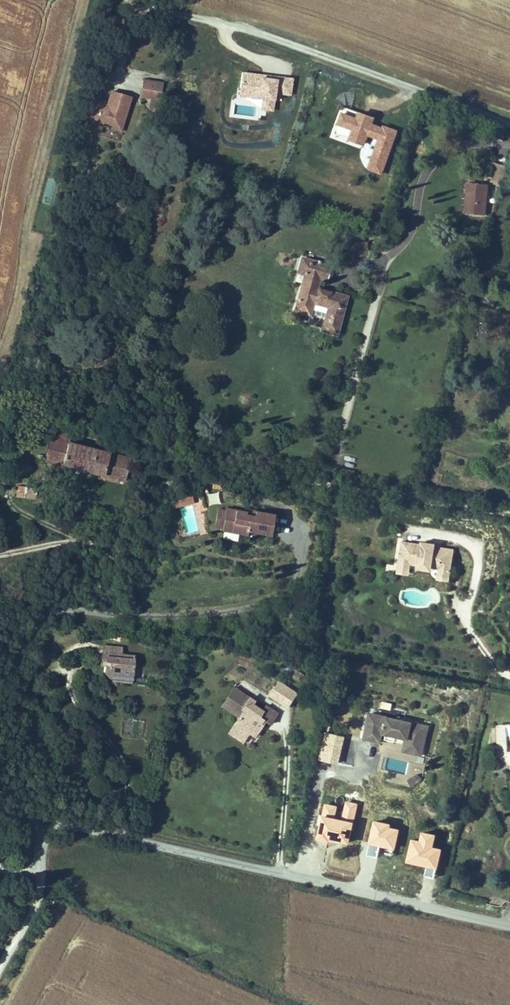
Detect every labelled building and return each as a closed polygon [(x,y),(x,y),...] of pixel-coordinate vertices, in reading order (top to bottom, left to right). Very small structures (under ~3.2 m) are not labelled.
[(292,94),(293,78),(241,73),(239,97),(261,99),(260,108),(274,110),(276,92),(292,94)] [(162,83),(144,78),(139,96),(157,101),(162,83)] [(93,99),(85,129),(100,133),(103,121),(113,124),(112,127),(121,129),(130,95),(111,90),(107,103),(93,99)] [(366,171),(383,176),(398,130),(374,122),(376,118),(342,107),(332,137),(364,148),(368,137),(376,140),(366,171)] [(502,187),(505,171),(491,167),(488,183),(502,187)] [(466,191),(464,222),(484,223),(485,192),(466,191)] [(328,264),(300,257),(296,271),(302,272),(293,308),(309,313),(312,301),(327,305),(321,329),(335,333),(345,294),(316,286),(318,277),(324,279),(328,264)] [(103,448),(72,439),(66,460),(98,468),(103,448)] [(136,457),(103,448),(98,468),(131,476),(133,472),(136,457)] [(263,450),(252,448),(251,457),(262,459),(263,450)] [(24,481),(23,492),(34,494),(47,496),(48,485),(24,481)] [(192,495),(171,500),(172,509),(194,504),(192,495)] [(253,510),(228,507),(227,509),(225,527),(224,530),(254,534),(255,530),(278,533),(281,512),(257,509),(257,514),(252,513),(253,510)] [(227,509),(219,508),(217,526),(225,527),(227,509)] [(186,523),(177,525),(180,533),(188,531),(186,523)] [(426,540),(408,537),(403,566),(416,568),(417,561),(424,562),(438,564),(445,565),(456,567),(459,546),(440,543),(426,540)] [(454,579),(456,567),(445,565),(443,577),(454,579)] [(110,667),(115,668),(118,652),(134,654),(134,649),(113,646),(110,667)] [(134,654),(118,652),(115,668),(114,673),(120,677),(124,678),(143,680),(146,656),(134,654)] [(311,694),(293,683),(284,696),(302,708),(311,694)] [(265,701),(251,692),(238,712),(245,716),(239,725),(247,730),(244,735),(254,742),(261,732),(266,735),(270,730),(266,727),(272,717),(276,720),(282,724),(289,713),(278,705),(274,711),(263,704),(265,701)] [(436,727),(377,714),(372,740),(386,743),(387,739),(388,734),(414,739),(412,745),(411,748),(430,753),(436,727)] [(266,727),(270,730),(276,720),(272,717),(266,727)] [(247,730),(239,725),(236,730),(244,735),(247,730)] [(387,739),(412,745),(414,739),(388,734),(387,739)] [(434,772),(427,770),(427,771),(427,772),(427,773),(426,774),(424,775),(423,775),(421,776),(420,776),(424,782),(432,777),(434,772)]
